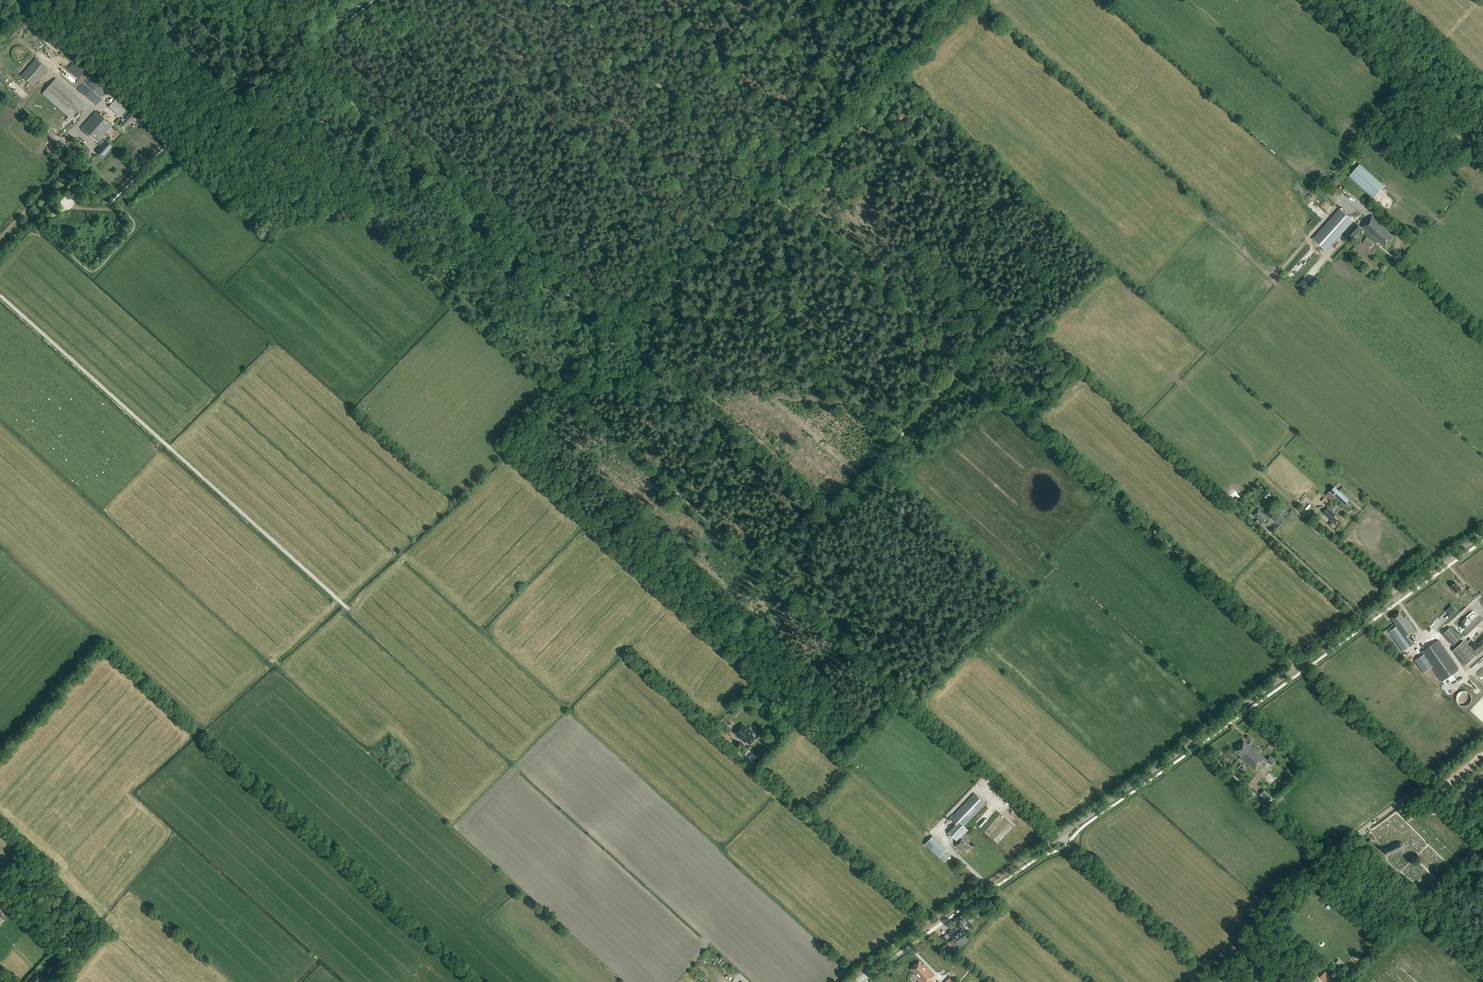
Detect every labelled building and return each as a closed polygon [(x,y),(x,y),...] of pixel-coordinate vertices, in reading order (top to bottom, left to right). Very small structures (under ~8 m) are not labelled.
[(33,86),(48,69),(36,59),(21,76),(33,86)] [(72,121),(86,105),(56,78),(42,94),(68,117),(66,120),(69,123),(71,120),(72,121)] [(121,117),(127,109),(116,99),(109,107),(121,117)] [(113,126),(96,111),(81,128),(97,143),(98,142),(102,145),(96,152),(104,159),(109,153),(108,152),(113,146),(106,140),(105,142),(101,139),(113,126)] [(121,120),(122,122),(120,125),(124,129),(135,117),(131,112),(124,119),(123,118),(121,120)] [(81,152),(85,148),(78,142),(74,146),(81,152)] [(1374,198),(1384,186),(1360,164),(1350,176),(1374,198)] [(1317,205),(1313,211),(1319,215),(1323,210),(1317,205)] [(1326,251),(1353,221),(1340,209),(1313,239),(1326,251)] [(1390,232),(1372,215),(1361,227),(1376,240),(1377,240),(1379,242),(1380,241),(1386,247),(1394,238),(1389,233),(1390,232)] [(1350,243),(1362,229),(1356,223),(1344,237),(1350,243)] [(1370,249),(1374,244),(1367,237),(1363,242),(1370,249)] [(1295,277),(1301,269),(1296,265),(1290,273),(1295,277)] [(1345,505),(1350,500),(1335,487),(1330,491),(1345,505)] [(1343,487),(1340,490),(1353,502),(1356,498),(1343,487)] [(1267,500),(1271,495),(1266,491),(1262,496),(1267,500)] [(1332,501),(1335,497),(1329,491),(1326,495),(1332,501)] [(1335,524),(1338,521),(1334,517),(1336,515),(1328,508),(1323,513),(1331,520),(1330,521),(1331,522),(1329,524),(1331,526),(1334,523),(1335,524)] [(1263,522),(1266,519),(1265,518),(1266,517),(1258,509),(1253,515),(1258,519),(1254,524),(1257,526),(1261,521),(1263,522)] [(1279,525),(1289,513),(1285,510),(1274,521),(1279,525)] [(1459,586),(1456,583),(1451,586),(1456,593),(1458,591),(1461,595),(1463,593),(1461,590),(1462,589),(1459,586)] [(1404,618),(1400,612),(1391,618),(1395,624),(1394,624),(1396,627),(1390,632),(1403,652),(1416,643),(1411,636),(1413,635),(1413,634),(1416,632),(1406,616),(1404,618)] [(1453,645),(1461,638),(1450,627),(1443,634),(1453,645)] [(1467,637),(1472,642),(1479,634),(1474,629),(1467,637)] [(1442,681),(1449,677),(1459,670),(1439,641),(1422,652),(1424,655),(1432,667),(1442,681)] [(1466,665),(1477,655),(1464,641),(1453,651),(1466,665)] [(1432,667),(1424,655),(1415,661),(1423,673),(1432,667)] [(1464,706),(1466,706),(1468,706),(1469,704),(1471,703),(1472,700),(1472,698),(1472,696),(1471,695),(1470,693),(1468,692),(1466,691),(1464,691),(1462,691),(1460,692),(1458,693),(1457,695),(1457,696),(1456,698),(1456,700),(1457,703),(1459,704),(1460,706),(1462,706),(1464,706)] [(754,733),(742,724),(740,727),(734,733),(745,742),(746,741),(751,745),(756,738),(752,735),(754,733)] [(1258,767),(1258,768),(1265,759),(1252,747),(1251,748),(1243,741),(1234,751),(1241,757),(1240,758),(1254,771),(1258,767)] [(1270,803),(1274,798),(1265,789),(1260,795),(1270,803)] [(970,847),(962,840),(963,839),(962,838),(968,831),(963,826),(985,804),(974,794),(950,819),(955,824),(954,825),(955,825),(948,833),(956,841),(957,841),(959,843),(955,846),(959,850),(960,849),(964,853),(970,847)] [(944,862),(950,856),(945,852),(947,850),(932,836),(925,844),(944,862)] [(1388,856),(1403,849),(1405,846),(1403,843),(1400,842),(1385,849),(1388,856)] [(973,927),(965,914),(956,919),(960,925),(956,927),(957,928),(953,930),(953,929),(949,932),(954,939),(950,942),(944,936),(941,938),(947,944),(952,952),(970,940),(961,927),(964,925),(966,927),(968,926),(970,929),(973,927)] [(919,961),(911,969),(915,974),(914,974),(922,981),(929,981),(932,979),(932,978),(935,976),(924,965),(923,966),(919,961)] [(1340,981),(1327,970),(1320,977),(1325,981),(1339,981),(1340,981)] [(45,981),(48,981),(54,975),(50,971),(46,976),(47,977),(44,981),(45,981)] [(42,978),(37,973),(30,981),(39,981),(42,978)]
